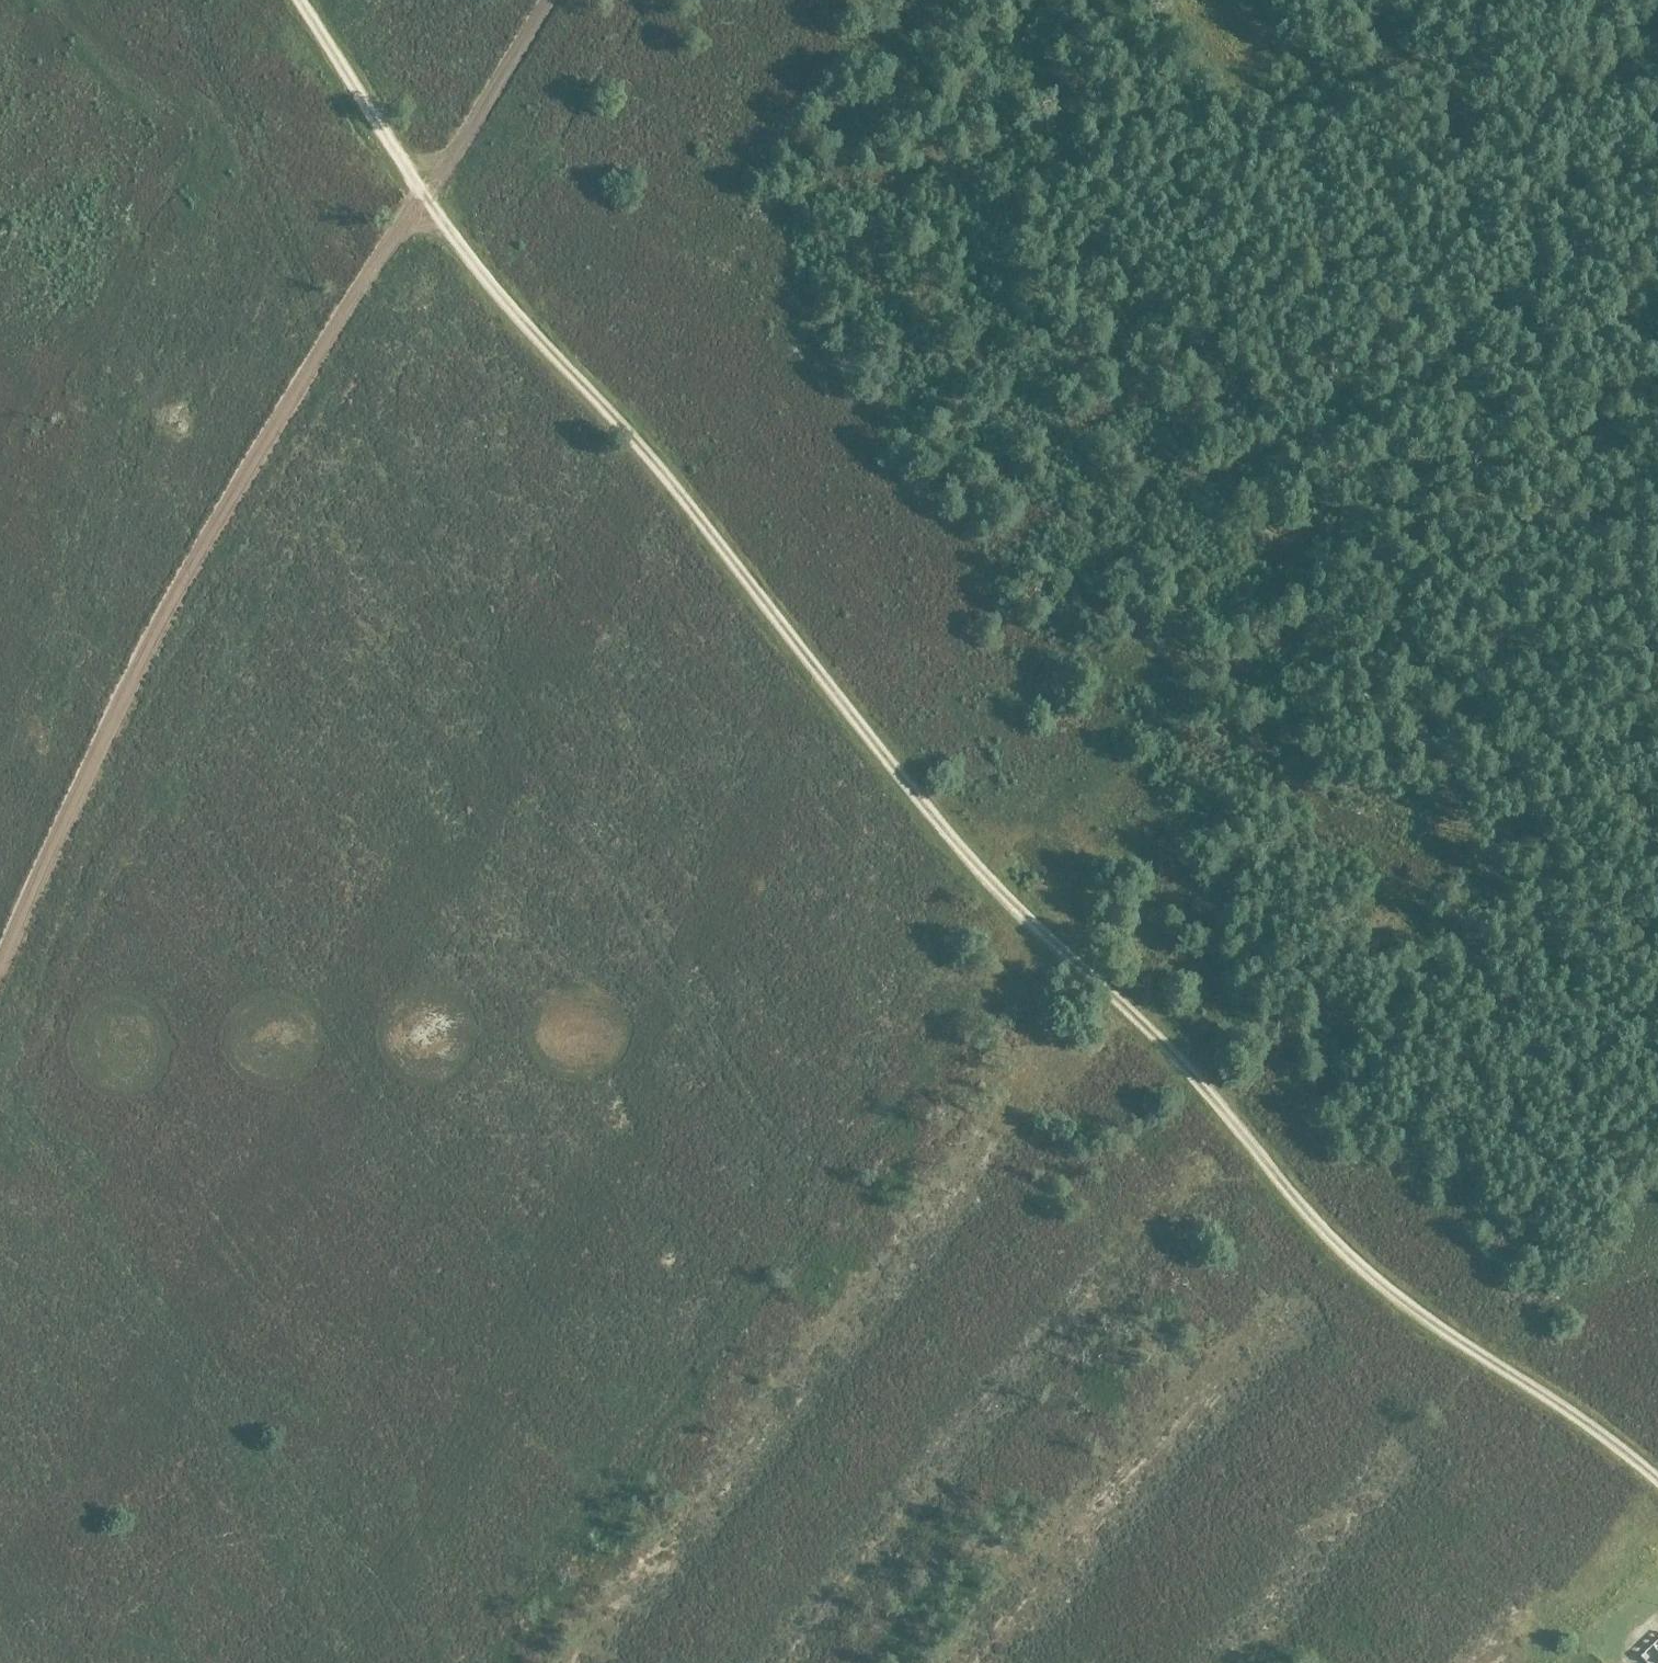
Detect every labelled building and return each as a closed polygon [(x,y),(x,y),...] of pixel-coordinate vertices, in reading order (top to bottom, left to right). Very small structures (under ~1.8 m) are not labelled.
[(1638,1654),(1648,1662),(1657,1662),(1657,1633),(1638,1654)]
